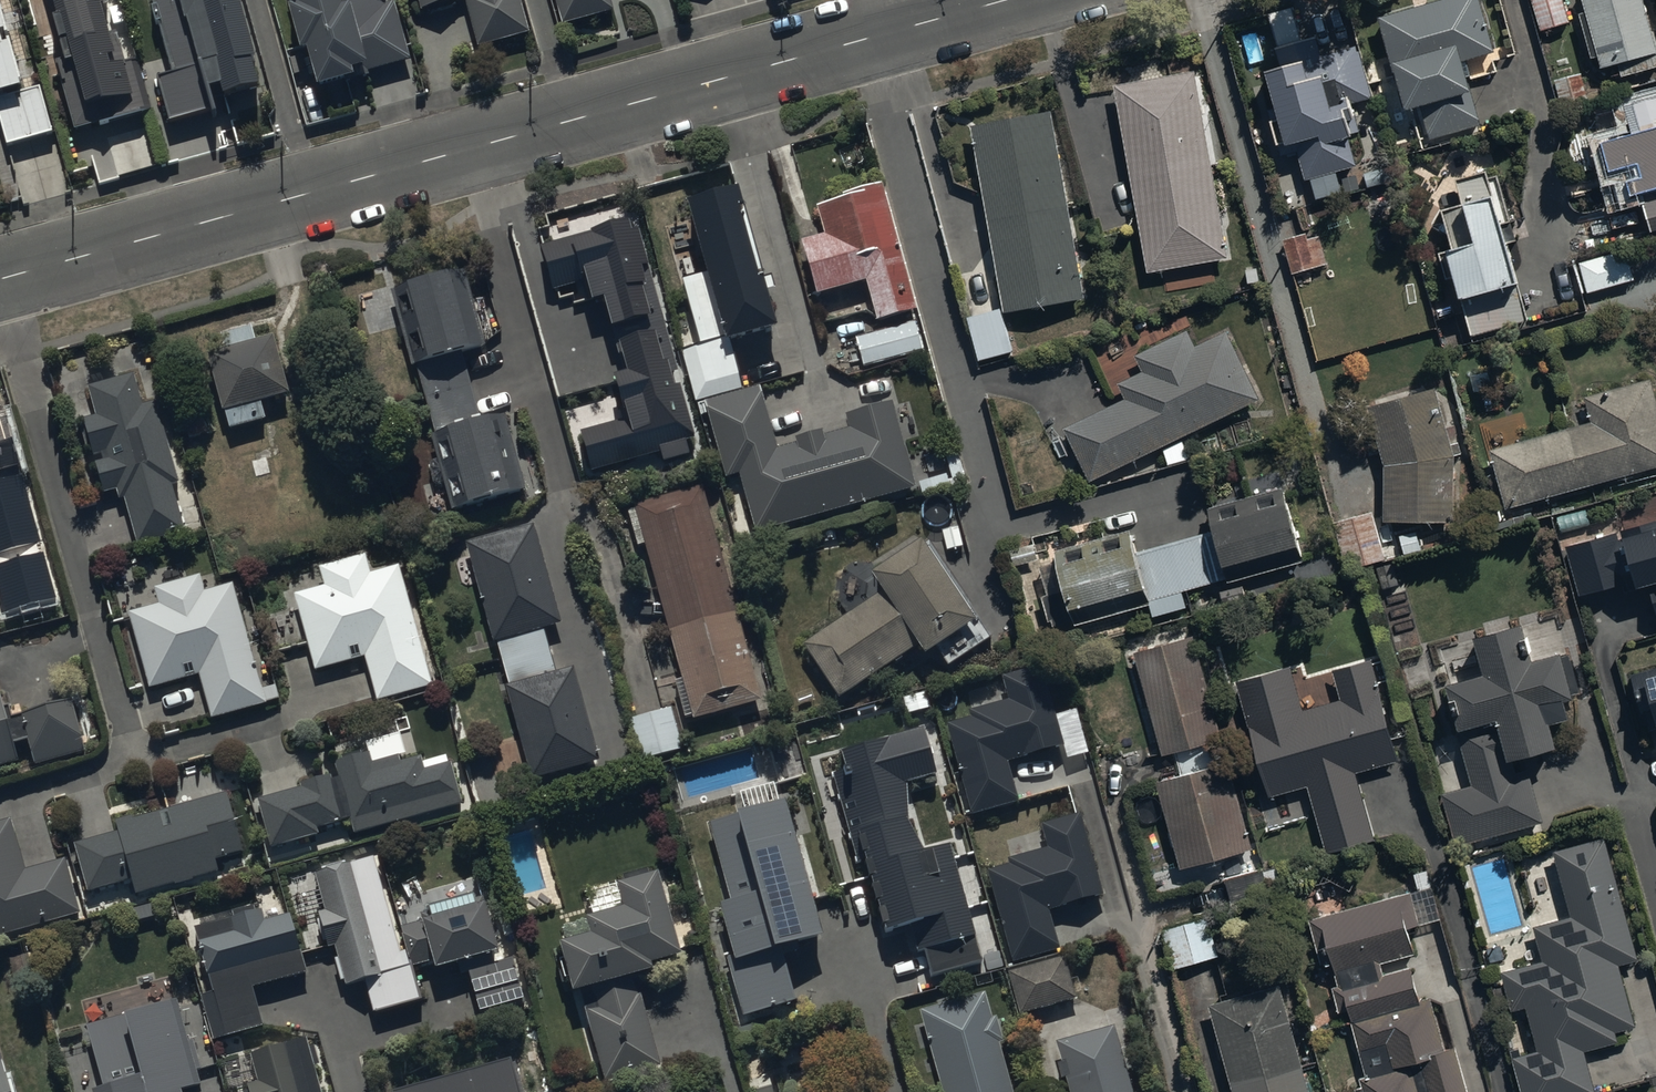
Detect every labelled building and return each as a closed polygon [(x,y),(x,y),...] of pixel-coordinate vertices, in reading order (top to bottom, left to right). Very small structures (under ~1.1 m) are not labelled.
[(58,18),(55,19),(67,61),(59,63),(77,130),(149,111),(136,64),(123,67),(115,37),(108,39),(98,2),(105,0),(53,0),(58,18)] [(236,0),(152,0),(173,74),(157,78),(170,123),(213,111),(208,90),(219,87),(222,98),(260,87),(236,0)] [(387,0),(293,0),(294,6),(288,8),(301,51),(307,49),(319,88),(412,61),(395,1),(388,3),(387,0)] [(457,0),(418,0),(421,9),(457,0)] [(477,47),(530,33),(522,0),(465,0),(477,47)] [(561,26),(612,12),(609,0),(554,0),(561,26)] [(1480,0),(1448,0),(1380,21),(1396,73),(1397,73),(1407,108),(1422,103),(1434,144),(1485,128),(1472,85),(1499,77),(1492,56),(1497,55),(1480,0)] [(1542,31),(1570,24),(1563,0),(1534,0),(1542,31)] [(1617,66),(1621,78),(1655,68),(1655,42),(1644,0),(1583,0),(1587,15),(1580,17),(1593,61),(1600,59),(1603,70),(1617,66)] [(0,12),(0,120),(7,147),(53,135),(40,89),(23,94),(0,12)] [(1277,108),(1269,110),(1281,158),(1298,153),(1305,182),(1356,169),(1347,134),(1352,133),(1348,117),(1355,115),(1353,105),(1374,100),(1361,53),(1357,54),(1355,49),(1321,58),(1317,40),(1277,50),(1282,69),(1267,73),(1277,108)] [(1196,73),(1115,87),(1148,276),(1230,261),(1196,73)] [(1590,99),(1582,74),(1555,82),(1563,107),(1590,99)] [(1601,142),(1618,206),(1641,199),(1652,236),(1655,235),(1655,98),(1625,107),(1633,132),(1601,142)] [(1053,112),(975,126),(1008,313),(1086,299),(1053,112)] [(1453,251),(1440,256),(1446,281),(1456,279),(1472,341),(1530,326),(1510,246),(1516,244),(1499,177),(1488,180),(1486,172),(1457,180),(1464,207),(1443,213),(1453,251)] [(918,313),(884,186),(843,197),(844,201),(817,208),(825,239),(803,244),(817,299),(868,285),(878,323),(918,313)] [(1298,187),(1284,190),(1287,204),(1302,201),(1298,187)] [(724,345),(777,330),(738,192),(686,207),(704,271),(678,279),(696,342),(680,347),(695,401),(736,389),(724,345)] [(690,455),(681,424),(691,422),(676,369),(632,225),(543,252),(555,293),(588,284),(594,307),(605,303),(627,374),(614,378),(624,411),(637,407),(640,419),(584,436),(596,473),(663,453),(666,462),(690,455)] [(1316,232),(1284,241),(1293,275),(1325,266),(1316,232)] [(1634,276),(1625,245),(1578,258),(1587,289),(1634,276)] [(465,272),(390,292),(410,369),(415,367),(433,436),(431,436),(438,461),(427,463),(434,488),(446,485),(453,512),(526,492),(504,410),(481,416),(466,358),(486,352),(465,272)] [(1014,352),(1003,309),(969,318),(981,361),(1014,352)] [(924,352),(915,323),(857,340),(865,369),(924,352)] [(290,395),(273,338),(256,343),(252,329),(221,338),(225,351),(208,356),(230,434),(267,423),(261,404),(290,395)] [(1090,484),(1261,400),(1227,331),(1197,346),(1190,330),(1135,357),(1142,373),(1118,385),(1125,399),(1063,430),(1090,484)] [(136,375),(89,389),(98,416),(82,421),(93,458),(101,455),(103,463),(95,465),(105,496),(117,492),(120,502),(124,501),(139,548),(185,534),(171,486),(180,483),(155,403),(145,406),(136,375)] [(1655,468),(1655,391),(1652,379),(1588,397),(1594,421),(1492,450),(1508,509),(1655,468)] [(758,536),(916,491),(892,404),(847,417),(851,431),(825,438),(823,432),(797,439),(799,446),(777,452),(759,390),(706,405),(727,481),(741,477),(758,536)] [(1436,391),(1369,410),(1385,466),(1384,512),(1335,527),(1349,573),(1407,556),(1397,523),(1453,525),(1455,457),(1436,391)] [(0,416),(0,588),(7,613),(59,599),(8,414),(0,416)] [(266,451),(250,456),(256,474),(271,469),(266,451)] [(944,468),(940,452),(925,456),(929,472),(944,468)] [(950,483),(946,471),(918,479),(922,491),(950,483)] [(702,483),(634,501),(635,505),(628,507),(637,542),(645,540),(681,675),(675,676),(685,712),(690,710),(692,715),(760,697),(702,483)] [(1283,489),(1210,511),(1217,533),(1137,558),(1129,532),(1056,554),(1068,591),(1043,599),(1055,636),(1152,607),(1151,605),(1229,582),(1230,586),(1306,563),(1283,489)] [(533,519),(466,537),(493,638),(498,637),(545,625),(561,620),(533,519)] [(1567,548),(1582,598),(1624,586),(1627,596),(1645,590),(1655,626),(1655,522),(1567,548)] [(959,524),(942,528),(947,546),(964,542),(959,524)] [(883,584),(802,638),(838,693),(918,639),(923,647),(933,640),(947,662),(992,632),(923,529),(870,565),(883,584)] [(434,687),(400,567),(372,575),(366,555),(320,569),(325,588),(295,597),(316,672),(366,658),(379,703),(434,687)] [(1395,564),(1377,569),(1383,590),(1400,586),(1395,564)] [(269,706),(235,586),(207,594),(203,577),(156,590),(161,607),(130,616),(152,691),(201,677),(214,722),(269,706)] [(498,637),(509,680),(556,667),(545,625),(498,637)] [(1473,787),(1440,796),(1455,849),(1545,825),(1530,770),(1517,774),(1515,764),(1561,752),(1554,727),(1571,723),(1566,703),(1574,701),(1563,659),(1534,666),(1524,628),(1475,640),(1485,676),(1446,686),(1473,787)] [(1191,630),(1133,646),(1162,749),(1221,732),(1191,630)] [(509,680),(506,681),(530,775),(599,757),(574,663),(556,667),(509,680)] [(1292,667),(1237,683),(1270,800),(1308,790),(1327,856),(1377,842),(1358,775),(1400,763),(1372,663),(1335,674),(1343,701),(1305,712),(1292,667)] [(1064,750),(1042,667),(1005,676),(1012,703),(972,713),(974,721),(951,727),(954,739),(947,741),(967,818),(1020,804),(1010,765),(1064,750)] [(1635,677),(1650,735),(1655,733),(1655,671),(1635,677)] [(20,763),(15,744),(27,740),(36,768),(89,753),(73,700),(8,719),(1,698),(0,698),(0,769),(20,763)] [(672,710),(630,721),(640,761),(682,750),(672,710)] [(937,778),(924,731),(838,755),(843,773),(831,776),(856,868),(866,866),(885,938),(913,931),(919,954),(927,952),(934,977),(980,964),(950,853),(923,860),(903,787),(937,778)] [(340,778),(258,802),(272,850),(320,836),(319,832),(354,821),(358,835),(465,804),(454,766),(428,773),(423,759),(401,765),(399,759),(373,766),(370,756),(336,765),(340,778)] [(1232,765),(1159,784),(1181,869),(1254,850),(1232,765)] [(244,853),(227,793),(133,820),(132,816),(115,821),(118,832),(75,844),(89,894),(133,881),(137,897),(219,874),(215,861),(244,853)] [(824,942),(785,806),(708,828),(730,908),(717,911),(733,967),(780,954),(824,942)] [(1011,869),(990,875),(1015,966),(1061,954),(1049,912),(1103,897),(1081,817),(1041,828),(1048,852),(1009,863),(1011,869)] [(81,915),(66,861),(26,872),(11,820),(0,823),(0,938),(81,915)] [(1606,842),(1558,856),(1576,920),(1536,932),(1546,964),(1504,976),(1515,1015),(1527,1012),(1539,1055),(1513,1062),(1522,1091),(1598,1091),(1587,1054),(1622,1044),(1619,1033),(1639,1028),(1621,966),(1639,960),(1606,842)] [(401,955),(374,859),(315,876),(325,913),(320,914),(329,949),(338,946),(349,985),(365,981),(375,1015),(420,1002),(407,954),(401,955)] [(651,970),(682,961),(659,880),(618,891),(624,914),(587,924),(591,941),(560,950),(574,1000),(582,998),(605,1085),(662,1070),(641,1000),(655,996),(650,979),(654,978),(651,970)] [(1310,922),(1322,968),(1334,965),(1341,990),(1332,992),(1338,1016),(1349,1013),(1367,1081),(1363,1082),(1365,1091),(1360,1091),(1468,1091),(1457,1049),(1446,1051),(1433,1001),(1422,1004),(1413,970),(1383,978),(1380,966),(1414,957),(1410,940),(1423,937),(1413,896),(1310,922)] [(403,930),(415,969),(434,964),(437,974),(501,955),(486,907),(480,909),(477,899),(421,915),(424,924),(403,930)] [(262,913),(196,931),(214,995),(202,999),(214,1043),(264,1029),(254,991),(307,976),(290,916),(265,923),(262,913)] [(1177,971),(1220,958),(1208,920),(1165,933),(1177,971)] [(780,954),(733,967),(727,969),(743,1027),(797,1012),(780,954)] [(1079,1000),(1067,959),(1012,975),(1025,1017),(1079,1000)] [(494,961),(468,968),(481,1018),(526,1006),(514,962),(495,967),(494,961)] [(1212,1006),(1235,1091),(1311,1091),(1283,987),(1212,1006)] [(920,1014),(942,1091),(1012,1091),(999,1046),(1004,1044),(997,1021),(994,1021),(987,995),(920,1014)] [(104,1091),(205,1091),(180,1003),(86,1030),(104,1091)] [(1057,1046),(1062,1063),(1058,1064),(1063,1082),(1066,1081),(1069,1091),(1131,1091),(1115,1031),(1057,1046)] [(255,1057),(262,1084),(250,1087),(251,1091),(323,1091),(308,1041),(255,1057)] [(0,1054),(0,1091),(11,1091),(0,1054)] [(391,1090),(392,1091),(521,1091),(511,1056),(391,1090)] [(747,1084),(750,1091),(775,1091),(770,1077),(747,1084)]
